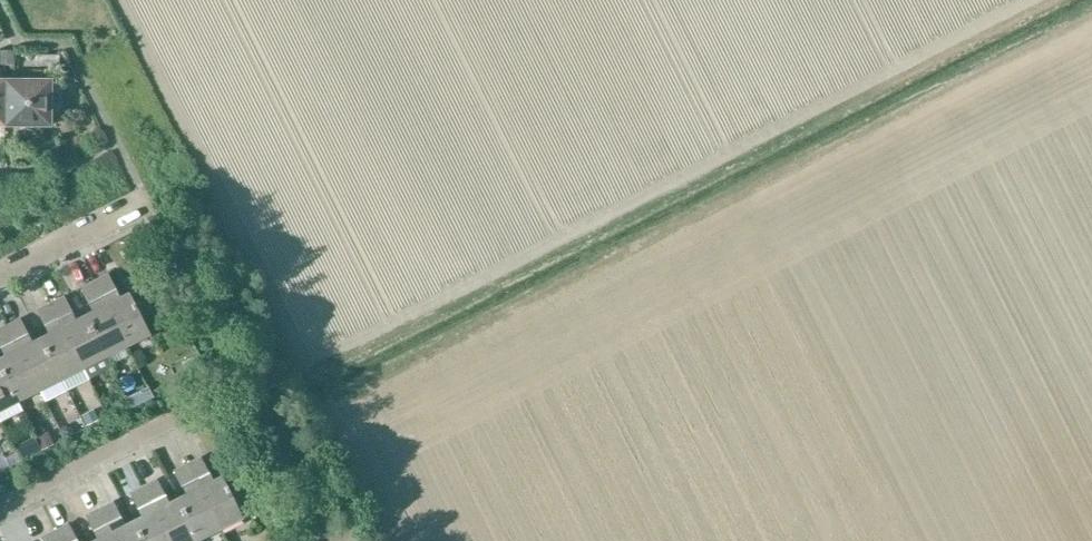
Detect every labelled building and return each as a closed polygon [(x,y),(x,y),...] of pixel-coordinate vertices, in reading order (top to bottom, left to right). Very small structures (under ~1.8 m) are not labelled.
[(3,51),(3,66),(12,66),(11,51),(3,51)] [(33,71),(33,80),(48,80),(48,71),(33,71)] [(10,87),(41,119),(49,119),(49,80),(48,80),(33,80),(10,80),(10,87)] [(10,87),(3,87),(3,127),(41,127),(41,119),(10,87)] [(43,154),(57,155),(57,141),(44,141),(43,154)] [(94,283),(126,346),(148,335),(128,294),(119,299),(107,276),(94,283)] [(94,283),(80,290),(92,313),(83,317),(108,365),(130,354),(126,346),(94,283)] [(51,304),(49,305),(87,379),(109,368),(108,365),(83,317),(75,321),(63,298),(51,304)] [(49,305),(36,312),(48,334),(39,339),(60,380),(65,390),(87,379),(49,305)] [(19,320),(5,327),(38,391),(43,402),(65,390),(60,380),(39,339),(31,343),(19,320)] [(0,359),(0,371),(16,403),(38,391),(5,327),(0,330),(0,350),(4,357),(0,359)] [(20,411),(16,403),(0,371),(0,422),(20,411)] [(147,388),(125,399),(128,405),(130,409),(152,398),(147,388)] [(128,405),(125,399),(123,395),(109,402),(114,412),(128,405)] [(81,416),(86,426),(98,420),(93,410),(81,416)] [(64,439),(74,434),(71,429),(64,426),(59,429),(64,439)] [(41,450),(53,444),(47,432),(35,438),(41,450)] [(34,438),(12,448),(19,460),(40,450),(34,438)] [(8,467),(2,453),(0,454),(0,471),(8,467)] [(200,458),(187,465),(219,529),(251,513),(253,507),(245,491),(240,489),(230,495),(221,477),(212,482),(200,458)] [(185,495),(177,500),(197,540),(219,529),(187,465),(173,471),(185,495)] [(143,487),(170,540),(196,540),(197,540),(177,500),(167,504),(155,481),(143,487)] [(132,522),(142,540),(170,540),(143,487),(128,494),(140,518),(132,522)] [(132,522),(124,526),(112,503),(99,509),(115,540),(142,540),(132,522)] [(99,509),(84,517),(96,540),(94,540),(115,540),(99,509)] [(54,532),(59,540),(76,540),(68,525),(54,532)] [(40,539),(41,540),(59,540),(54,532),(40,539)]
